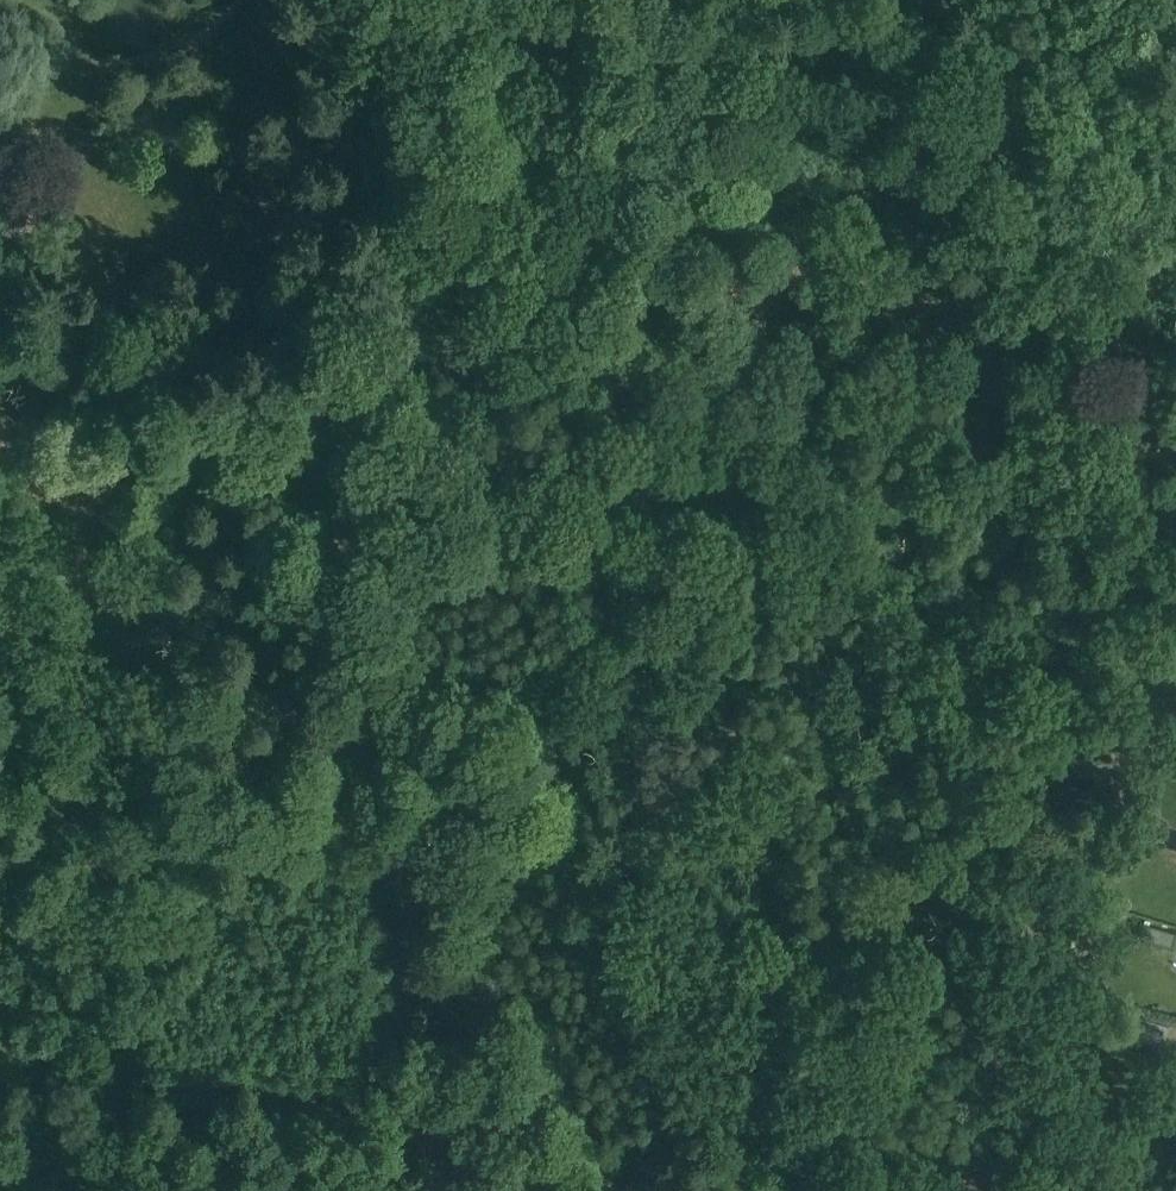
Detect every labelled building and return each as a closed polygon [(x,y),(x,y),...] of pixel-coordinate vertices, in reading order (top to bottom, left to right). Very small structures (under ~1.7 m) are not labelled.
[(1174,1031),(1118,1013),(1111,1034),(1154,1046),(1174,1031)]
